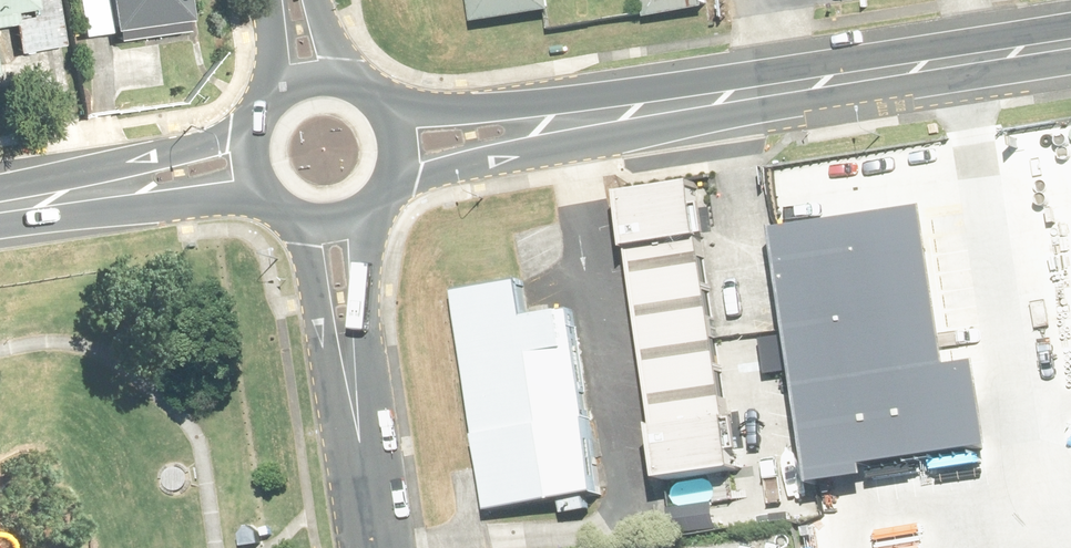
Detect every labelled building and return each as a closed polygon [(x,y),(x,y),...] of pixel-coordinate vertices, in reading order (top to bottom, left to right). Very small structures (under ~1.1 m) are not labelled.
[(38,70),(30,0),(21,0),(4,2),(4,0),(0,0),(0,74),(38,70)] [(87,70),(175,55),(165,0),(74,0),(87,70)] [(445,49),(529,37),(524,0),(438,0),(445,49)] [(620,46),(667,39),(661,0),(613,0),(620,46)] [(72,10),(44,14),(51,60),(79,56),(72,10)] [(683,174),(612,185),(658,470),(728,459),(683,174)] [(775,231),(812,497),(1010,470),(996,366),(968,369),(946,208),(775,231)] [(507,271),(434,282),(470,506),(591,487),(561,302),(513,310),(507,271)]
